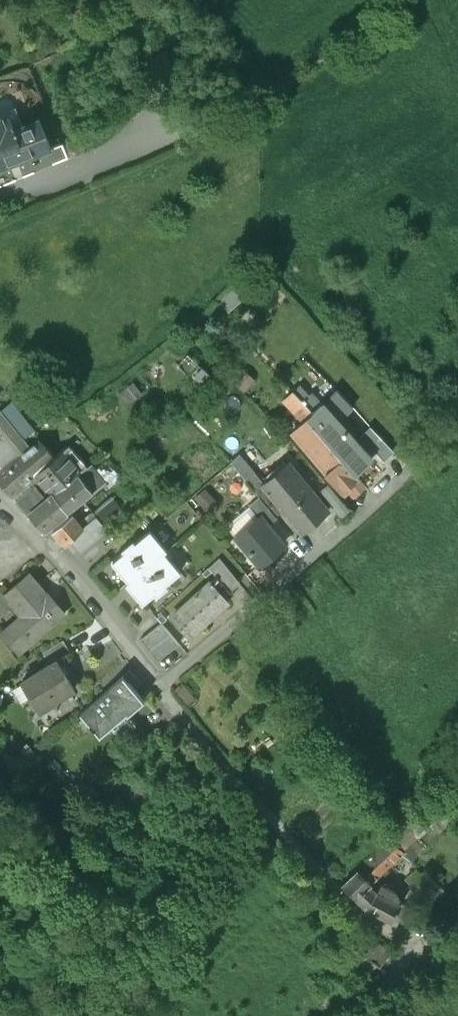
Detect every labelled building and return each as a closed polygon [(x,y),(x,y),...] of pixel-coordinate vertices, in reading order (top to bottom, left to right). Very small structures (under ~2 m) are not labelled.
[(0,119),(0,170),(26,160),(14,131),(10,119),(2,122),(1,119),(0,119)] [(39,121),(14,131),(26,160),(51,150),(39,121)] [(237,289),(223,301),(231,310),(245,298),(237,289)] [(310,394),(301,384),(294,390),(302,398),(310,394)] [(337,389),(323,403),(313,392),(310,394),(302,398),(313,411),(322,422),(323,421),(317,427),(355,470),(371,455),(339,421),(353,405),(337,389)] [(302,398),(293,408),(304,420),(308,417),(313,411),(302,398)] [(12,425),(1,411),(0,412),(0,434),(12,425)] [(322,422),(313,411),(308,417),(317,427),(322,422)] [(317,427),(308,417),(304,420),(292,431),(343,489),(348,485),(355,493),(365,482),(317,427)] [(394,448),(366,420),(357,429),(376,449),(384,458),(394,448)] [(31,449),(12,425),(0,434),(0,463),(5,469),(14,462),(15,462),(20,458),(35,476),(54,459),(41,442),(31,449)] [(69,445),(55,458),(54,459),(35,476),(40,481),(52,495),(54,494),(79,474),(88,467),(69,445)] [(20,458),(15,462),(14,462),(5,469),(0,473),(0,484),(11,497),(35,476),(20,458)] [(325,507),(289,464),(266,483),(302,526),(325,507)] [(95,470),(91,465),(88,467),(79,474),(93,492),(105,482),(99,475),(101,471),(98,468),(95,470)] [(79,474),(54,494),(67,513),(93,492),(79,474)] [(52,495),(40,481),(16,503),(28,516),(52,495)] [(203,512),(218,498),(206,485),(191,499),(203,512)] [(67,513),(54,494),(52,495),(28,516),(43,533),(67,513)] [(277,515),(260,495),(250,503),(260,515),(261,515),(268,523),(277,515)] [(116,497),(98,512),(105,521),(124,506),(116,497)] [(260,515),(237,535),(260,561),(284,541),(268,523),(261,515),(260,515)] [(72,516),(52,532),(65,547),(70,542),(83,529),(72,516)] [(80,553),(108,530),(96,516),(83,529),(70,542),(80,553)] [(167,549),(150,529),(135,542),(133,540),(122,550),(124,552),(112,562),(128,581),(125,584),(126,584),(167,549)] [(167,549),(126,584),(143,603),(154,593),(157,596),(168,585),(166,583),(181,570),(164,552),(167,549)] [(240,580),(219,555),(209,565),(216,574),(210,580),(227,598),(234,591),(232,588),(240,580)] [(52,600),(29,574),(4,596),(26,622),(6,639),(18,653),(65,613),(53,599),(52,600)] [(210,580),(173,615),(189,633),(227,598),(210,580)] [(179,642),(162,621),(141,638),(158,660),(179,642)] [(63,641),(43,654),(50,665),(57,661),(70,652),(63,641)] [(50,665),(23,682),(36,703),(50,694),(54,700),(74,688),(57,661),(50,665)] [(123,675),(80,713),(90,724),(88,726),(91,729),(93,728),(100,735),(126,713),(127,714),(145,699),(123,675)] [(390,841),(342,888),(365,911),(391,925),(400,910),(375,896),(368,888),(403,854),(390,841)] [(420,881),(408,892),(416,901),(428,889),(420,881)] [(381,976),(392,958),(370,943),(358,960),(381,976)]
